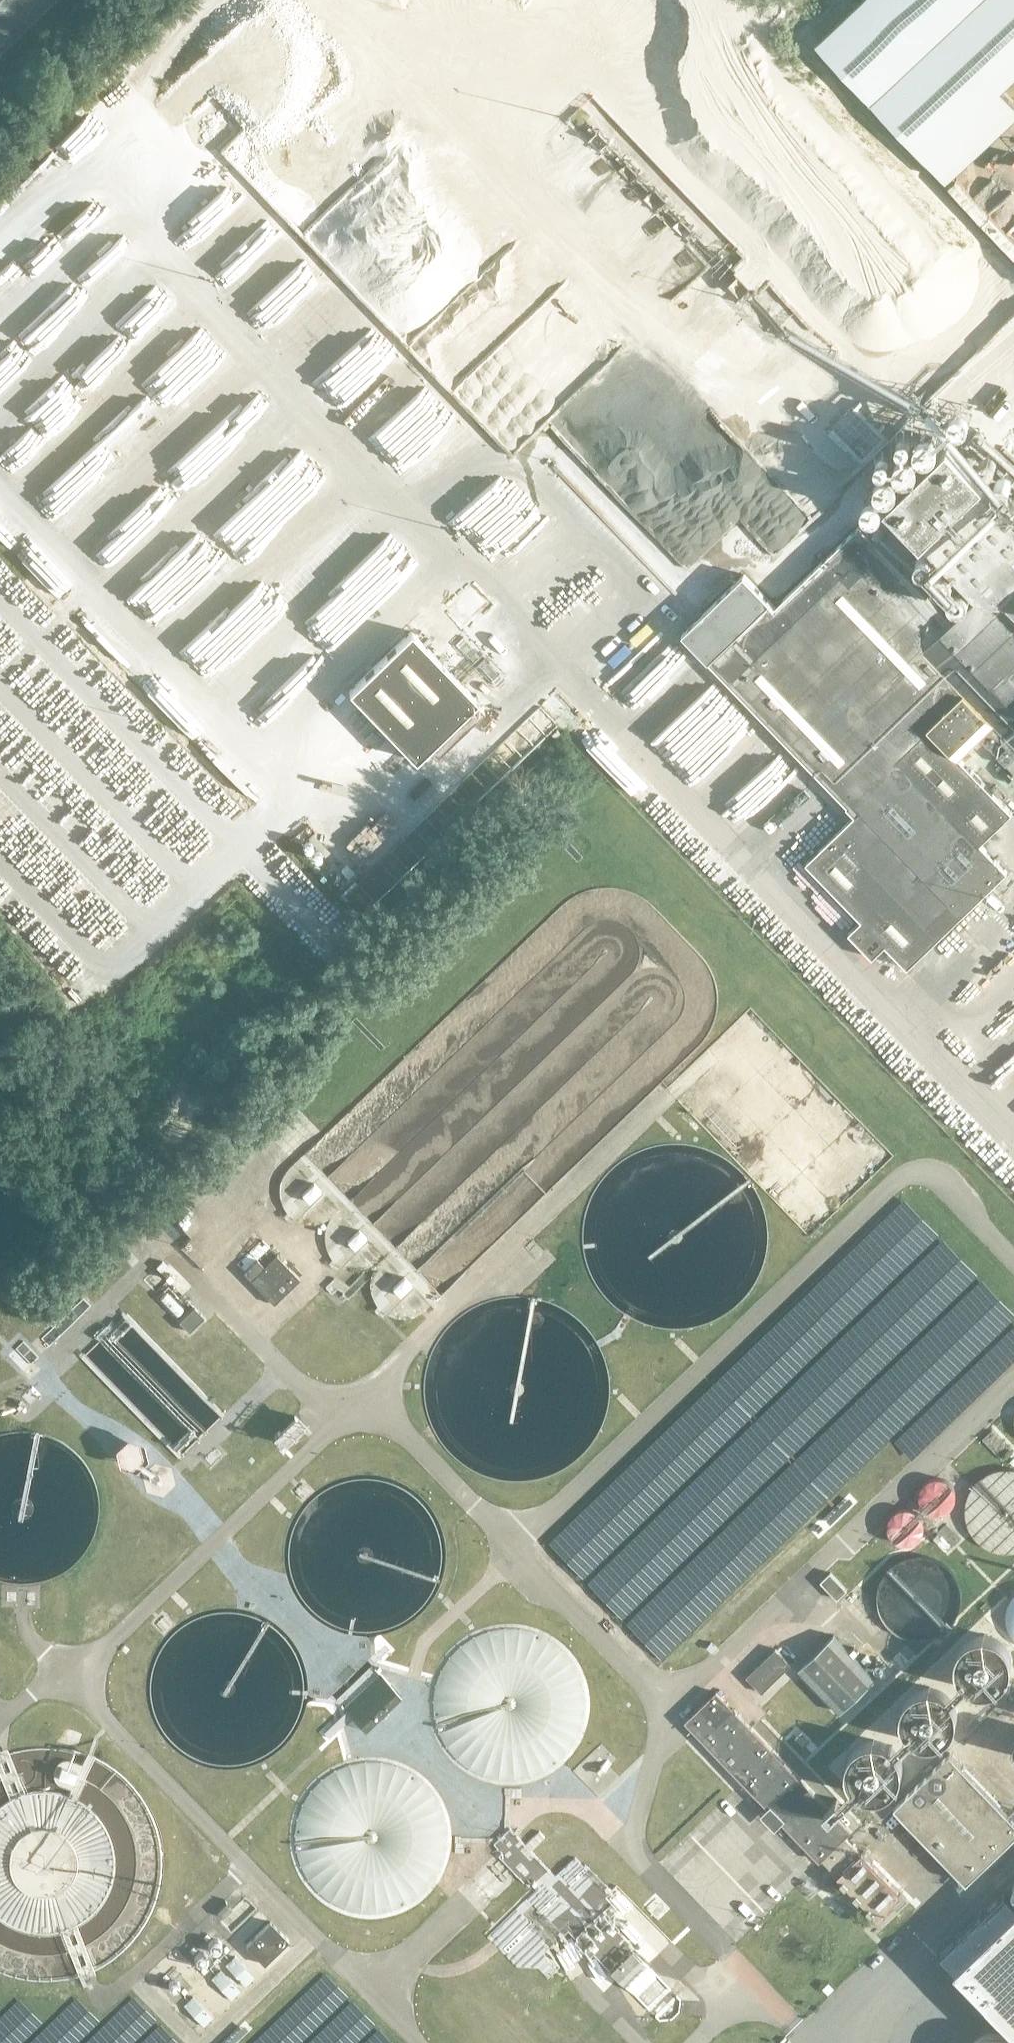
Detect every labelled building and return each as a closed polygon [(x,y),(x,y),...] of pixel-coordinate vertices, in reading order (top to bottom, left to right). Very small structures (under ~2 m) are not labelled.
[(822,35),(949,168),(1013,106),(998,89),(1013,74),(1013,0),(858,0),(822,35)] [(415,208),(469,160),(440,127),(336,220),(361,249),(388,225),(398,236),(421,215),(415,208)] [(900,439),(884,450),(897,468),(913,456),(900,439)] [(948,442),(890,497),(980,590),(950,618),(859,524),(774,606),(743,574),(686,629),(682,633),(712,665),(849,806),(847,807),(855,815),(806,862),(861,919),(848,932),(872,957),(886,944),(910,969),(1011,871),(982,841),(1013,811),(962,759),(983,739),(1006,764),(1013,757),(1013,510),(948,442)] [(870,500),(867,513),(885,518),(888,504),(870,500)] [(553,586),(550,583),(556,578),(540,560),(505,593),(529,618),(546,602),(541,597),(553,586)] [(428,746),(437,755),(483,711),(475,702),(477,699),(410,631),(349,690),(415,759),(428,746)] [(314,1183),(302,1194),(309,1202),(321,1190),(314,1183)] [(320,1219),(334,1206),(326,1197),(312,1210),(320,1219)] [(359,1230),(347,1241),(354,1249),(366,1237),(359,1230)] [(365,1266),(380,1254),(372,1244),(357,1256),(365,1266)] [(273,1303),(299,1278),(276,1254),(274,1256),(267,1248),(243,1272),(273,1303)] [(189,1306),(197,1298),(173,1272),(164,1280),(189,1306)] [(400,1295),(411,1284),(404,1277),(393,1288),(400,1295)] [(344,1307),(351,1296),(340,1290),(333,1301),(344,1307)] [(403,1305),(412,1314),(425,1301),(416,1292),(403,1305)] [(194,1306),(179,1321),(189,1332),(204,1317),(194,1306)] [(147,1457),(143,1441),(130,1436),(119,1447),(122,1463),(137,1466),(147,1457)] [(1007,1468),(1005,1468),(1001,1469),(997,1469),(995,1470),(991,1471),(989,1472),(985,1474),(982,1476),(980,1478),(979,1479),(976,1482),(973,1485),(971,1488),(970,1490),(969,1492),(967,1496),(966,1500),(966,1502),(965,1506),(965,1508),(965,1510),(965,1514),(965,1516),(966,1520),(967,1522),(967,1524),(968,1526),(970,1530),(971,1532),(973,1535),(976,1538),(977,1540),(979,1541),(982,1544),(985,1546),(987,1547),(991,1549),(995,1550),(999,1551),(1001,1551),(1005,1552),(1007,1552),(1011,1552),(1013,1551),(1013,1469),(1009,1468),(1007,1468)] [(940,1478),(938,1477),(935,1477),(932,1478),(930,1479),(927,1480),(925,1482),(923,1484),(922,1486),(921,1487),(920,1490),(920,1492),(919,1494),(919,1496),(920,1499),(920,1502),(921,1504),(923,1506),(924,1507),(926,1509),(928,1511),(930,1512),(933,1513),(934,1513),(937,1514),(939,1513),(941,1513),(943,1513),(946,1512),(948,1510),(950,1508),(952,1506),(953,1505),(954,1503),(954,1502),(955,1500),(955,1498),(956,1497),(955,1494),(955,1491),(955,1490),(954,1489),(953,1486),(952,1485),(951,1483),(949,1481),(947,1480),(945,1479),(943,1478),(940,1478)] [(908,1508),(906,1508),(903,1508),(900,1509),(898,1510),(895,1511),(893,1512),(892,1514),(890,1516),(889,1518),(888,1520),(888,1523),(887,1525),(887,1528),(888,1529),(888,1531),(889,1533),(889,1534),(891,1537),(891,1538),(893,1540),(895,1541),(898,1542),(899,1543),(901,1544),(904,1544),(907,1544),(909,1544),(912,1543),(914,1542),(916,1541),(917,1540),(919,1538),(920,1537),(921,1535),(922,1534),(923,1531),(923,1529),(923,1527),(924,1526),(923,1525),(923,1522),(922,1519),(921,1517),(920,1515),(918,1513),(917,1512),(915,1510),(912,1509),(911,1509),(908,1508)] [(947,1524),(944,1527),(938,1532),(934,1536),(946,1548),(947,1549),(949,1551),(961,1538),(956,1533),(947,1524)] [(911,1639),(914,1639),(918,1639),(920,1639),(922,1639),(926,1639),(930,1638),(934,1637),(936,1636),(938,1635),(941,1633),(943,1632),(946,1630),(949,1627),(950,1625),(953,1622),(955,1619),(956,1617),(957,1615),(959,1611),(960,1607),(960,1605),(961,1603),(961,1599),(961,1595),(961,1593),(961,1591),(960,1587),(959,1585),(958,1581),(956,1577),(954,1574),(953,1572),(950,1569),(946,1565),(944,1563),(941,1561),(937,1559),(933,1558),(931,1557),(930,1556),(925,1556),(921,1555),(919,1555),(915,1555),(911,1556),(909,1556),(905,1557),(901,1559),(898,1561),(896,1562),(893,1564),(890,1567),(888,1568),(887,1570),(884,1573),(883,1575),(881,1579),(879,1582),(879,1584),(878,1588),(877,1590),(877,1594),(877,1596),(877,1600),(877,1605),(878,1607),(879,1611),(880,1614),(882,1618),(883,1620),(886,1623),(887,1625),(890,1628),(893,1630),(896,1633),(900,1635),(902,1636),(904,1637),(907,1638),(911,1639)] [(847,1589),(831,1571),(820,1581),(837,1599),(847,1589)] [(445,1750),(449,1755),(451,1757),(455,1761),(459,1765),(464,1768),(469,1771),(471,1773),(476,1776),(481,1778),(487,1780),(490,1781),(495,1782),(501,1783),(504,1783),(510,1783),(515,1783),(521,1783),(527,1782),(532,1781),(538,1779),(540,1778),(546,1776),(551,1773),(556,1770),(560,1767),(563,1765),(567,1761),(571,1757),(575,1752),(578,1748),(580,1745),(583,1740),(585,1735),(587,1730),(588,1727),(589,1724),(590,1719),(591,1713),(592,1707),(592,1705),(592,1699),(592,1693),(591,1687),(590,1685),(589,1679),(587,1674),(586,1671),(583,1666),(581,1661),(579,1658),(576,1653),(572,1649),(570,1647),(566,1643),(564,1641),(560,1637),(557,1636),(553,1632),(548,1630),(545,1628),(540,1626),(534,1624),(529,1623),(523,1622),(520,1621),(518,1621),(512,1621),(506,1621),(503,1621),(498,1622),(492,1623),(486,1625),(484,1626),(481,1627),(476,1629),(471,1631),(466,1634),(464,1636),(459,1640),(455,1643),(453,1645),(449,1650),(447,1652),(444,1656),(442,1659),(439,1664),(437,1669),(435,1674),(434,1677),(433,1680),(431,1685),(431,1688),(430,1694),(430,1699),(430,1705),(430,1711),(430,1714),(431,1716),(432,1722),(433,1725),(435,1730),(437,1735),(439,1741),(441,1743),(444,1748),(445,1750)] [(1007,1645),(1005,1642),(1002,1640),(1001,1639),(998,1637),(997,1636),(995,1636),(992,1635),(989,1634),(986,1634),(984,1634),(982,1634),(979,1634),(976,1635),(973,1636),(971,1637),(969,1639),(967,1640),(965,1642),(963,1645),(961,1647),(960,1649),(959,1652),(958,1654),(958,1655),(958,1658),(958,1662),(958,1665),(958,1667),(959,1670),(960,1671),(961,1674),(963,1677),(965,1680),(968,1682),(970,1684),(973,1685),(976,1687),(979,1688),(983,1688),(986,1688),(989,1688),(993,1687),(996,1686),(997,1685),(1000,1683),(1003,1681),(1005,1679),(1006,1678),(1008,1675),(1010,1672),(1010,1670),(1011,1669),(1011,1667),(1012,1666),(1012,1662),(1012,1661),(1012,1657),(1011,1656),(1011,1654),(1010,1651),(1009,1649),(1009,1648),(1008,1646),(1007,1645)] [(876,1678),(834,1635),(798,1669),(841,1712),(876,1678)] [(761,1692),(791,1664),(775,1648),(746,1677),(761,1692)] [(909,1660),(900,1650),(894,1656),(903,1665),(909,1660)] [(351,1717),(364,1731),(400,1696),(379,1674),(343,1709),(346,1712),(322,1734),(327,1740),(351,1717)] [(911,1732),(913,1735),(916,1737),(917,1737),(920,1739),(924,1740),(925,1740),(929,1741),(932,1741),(935,1740),(937,1740),(940,1739),(942,1738),(945,1737),(946,1736),(949,1734),(951,1731),(952,1730),(954,1728),(956,1725),(957,1723),(958,1720),(958,1717),(958,1715),(958,1712),(958,1710),(958,1707),(957,1703),(956,1700),(954,1697),(952,1695),(950,1692),(947,1690),(944,1688),(941,1687),(938,1686),(935,1685),(931,1685),(928,1685),(925,1685),(922,1686),(919,1688),(916,1689),(913,1691),(911,1693),(908,1696),(906,1699),(905,1702),(904,1703),(904,1705),(903,1706),(903,1708),(903,1711),(903,1715),(903,1716),(903,1718),(903,1719),(904,1721),(905,1724),(907,1727),(909,1730),(911,1732)] [(900,1895),(847,1838),(852,1833),(718,1689),(687,1718),(822,1861),(824,1859),(877,1916),(900,1895)] [(897,1751),(896,1749),(894,1747),(892,1746),(889,1744),(888,1743),(886,1743),(883,1741),(880,1741),(878,1740),(875,1740),(870,1741),(867,1742),(864,1743),(862,1744),(861,1745),(858,1747),(855,1750),(853,1753),(851,1756),(850,1757),(849,1760),(849,1762),(848,1765),(848,1767),(848,1769),(848,1772),(849,1774),(849,1777),(850,1778),(851,1780),(852,1783),(854,1785),(857,1788),(859,1790),(860,1791),(863,1793),(865,1793),(868,1794),(871,1795),(874,1795),(878,1795),(881,1795),(884,1794),(887,1793),(890,1791),(893,1789),(895,1787),(898,1785),(899,1782),(900,1780),(901,1777),(902,1774),(903,1771),(903,1767),(903,1764),(902,1761),(901,1758),(901,1756),(900,1755),(899,1753),(898,1752),(897,1751)] [(45,1747),(39,1747),(32,1748),(28,1748),(18,1750),(12,1752),(5,1754),(0,1756),(0,1968),(5,1970),(11,1972),(18,1974),(25,1975),(31,1976),(38,1977),(42,1977),(48,1977),(55,1976),(62,1975),(69,1974),(75,1972),(78,1971),(85,1969),(91,1967),(97,1963),(103,1960),(109,1956),(117,1950),(122,1946),(127,1941),(131,1936),(134,1933),(138,1928),(141,1922),(145,1916),(148,1910),(150,1904),(153,1897),(155,1891),(155,1888),(157,1881),(158,1874),(158,1867),(158,1864),(158,1860),(158,1854),(157,1847),(156,1840),(155,1834),(153,1827),(151,1821),(149,1817),(147,1811),(143,1805),(140,1799),(138,1797),(134,1791),(129,1786),(125,1781),(120,1776),(115,1772),(109,1768),(104,1764),(98,1761),(91,1758),(85,1755),(79,1753),(76,1752),(69,1750),(62,1749),(59,1748),(52,1747),(45,1747)] [(895,1806),(967,1882),(1013,1836),(1013,1818),(951,1752),(895,1806)] [(305,1888),(308,1893),(310,1895),(314,1899),(318,1903),(323,1907),(325,1909),(330,1912),(335,1914),(341,1917),(349,1920),(354,1921),(357,1922),(363,1922),(369,1923),(375,1923),(380,1922),(383,1922),(389,1921),(395,1920),(400,1918),(405,1916),(408,1915),(413,1912),(416,1911),(421,1907),(425,1904),(429,1900),(434,1896),(437,1891),(439,1889),(442,1884),(445,1879),(447,1877),(449,1872),(451,1866),(453,1861),(453,1858),(454,1852),(455,1846),(455,1843),(455,1838),(455,1835),(455,1829),(454,1823),(452,1818),(451,1812),(450,1809),(447,1804),(445,1799),(443,1796),(442,1794),(438,1789),(436,1787),(433,1783),(431,1781),(426,1777),(422,1773),(419,1771),(414,1768),(409,1765),(404,1763),(401,1762),(396,1760),(393,1759),(387,1758),(384,1757),(379,1757),(373,1757),(370,1757),(364,1757),(358,1758),(355,1758),(350,1760),(344,1761),(339,1764),(336,1765),(331,1767),(329,1769),(324,1772),(319,1776),(315,1780),(313,1782),(311,1784),(307,1788),(305,1790),(302,1795),(299,1800),(296,1806),(295,1808),(293,1814),(292,1816),(291,1822),(290,1825),(289,1831),(289,1836),(289,1842),(289,1845),(290,1851),(290,1854),(291,1860),(292,1862),(294,1868),(295,1871),(297,1876),(300,1881),(303,1886),(305,1888)] [(539,1831),(525,1844),(530,1850),(545,1837),(539,1831)] [(503,1898),(493,1885),(479,1897),(489,1909),(503,1898)] [(1006,1892),(943,1953),(1013,2027),(1013,1900),(1006,1892)] [(216,1912),(223,1918),(232,1909),(226,1903),(216,1912)] [(270,1921),(245,1945),(264,1964),(289,1940),(270,1921)] [(588,1942),(619,1959),(629,1942),(598,1924),(588,1942)] [(619,1979),(628,1989),(634,1994),(649,2010),(650,2009),(650,2010),(670,1991),(670,1990),(670,1989),(655,1974),(649,1967),(647,1965),(643,1961),(639,1957),(635,1953),(632,1949),(631,1948),(631,1949),(630,1949),(628,1951),(609,1969),(618,1978),(619,1979)] [(581,1952),(558,1963),(567,1981),(590,1971),(581,1952)]
